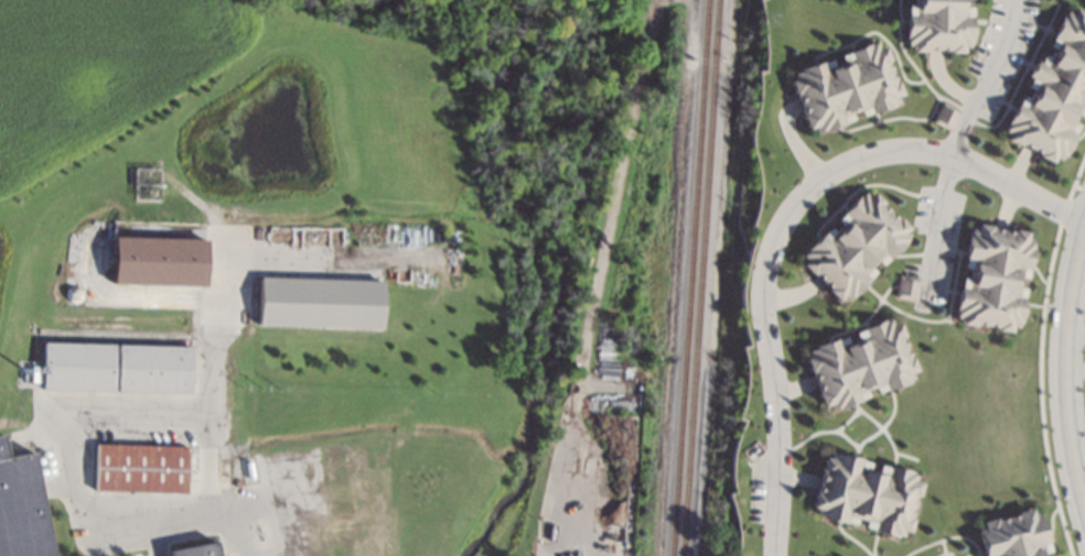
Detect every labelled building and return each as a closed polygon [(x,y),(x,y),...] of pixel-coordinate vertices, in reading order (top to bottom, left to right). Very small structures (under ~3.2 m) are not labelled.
[(912,15),(913,0),(960,0),(959,20),(968,20),(967,46),(949,46),(949,47),(942,47),(930,46),(921,46),(921,42),(902,42),(903,14),(912,15)] [(1082,19),(1084,20),(1084,106),(1079,102),(1065,131),(1073,135),(1064,151),(1062,150),(1057,157),(1044,151),(1042,154),(1035,150),(1025,145),(1019,141),(1020,138),(1011,132),(1014,126),(1008,122),(1017,107),(1023,110),(1039,81),(1028,76),(1031,69),(1032,69),(1034,64),(1044,69),(1060,41),(1051,36),(1060,20),(1067,23),(1071,17),(1081,21),(1082,19)] [(877,52),(884,50),(888,61),(887,62),(893,84),(898,83),(902,95),(893,98),(895,105),(869,113),(867,107),(839,116),(841,123),(813,133),(810,128),(805,130),(801,116),(803,116),(802,112),(798,99),(796,95),(793,95),(788,81),(793,79),(791,73),(797,72),(797,70),(820,63),(823,69),(850,61),(847,51),(867,44),(868,46),(874,44),(877,52)] [(949,131),(957,113),(937,105),(930,123),(949,131)] [(135,199),(159,200),(160,169),(136,168),(135,199)] [(882,204),(880,206),(895,221),(900,218),(910,229),(904,233),(907,237),(903,242),(905,244),(890,259),(883,253),(862,274),(869,281),(848,301),(844,296),(839,301),(828,290),(824,285),(816,277),(813,274),(812,274),(803,265),(806,262),(801,257),(804,253),(803,252),(821,233),(827,238),(845,221),(840,217),(844,214),(842,212),(858,197),(859,197),(863,194),(867,198),(872,193),(882,204)] [(991,227),(990,230),(996,230),(1009,232),(1014,233),(1014,230),(1027,232),(1025,241),(1032,242),(1031,249),(1033,249),(1030,269),(1020,268),(1017,297),(1024,298),(1021,320),(1020,320),(1019,326),(1012,325),(1011,331),(998,330),(998,327),(975,325),(975,326),(960,324),(962,317),(956,316),(956,312),(959,290),(967,291),(971,260),(965,260),(967,237),(969,237),(970,231),(976,232),(977,225),(991,227)] [(207,239),(206,287),(114,284),(115,236),(207,239)] [(382,328),(258,325),(259,274),(383,276),(383,281),(382,328)] [(905,274),(919,276),(916,298),(916,299),(895,296),(898,274),(905,274)] [(891,326),(899,324),(916,370),(909,373),(912,380),(906,382),(907,384),(885,392),(883,384),(857,394),(860,403),(836,412),(835,408),(829,410),(828,406),(823,407),(817,393),(818,392),(817,388),(813,377),(812,372),(810,373),(805,358),(808,357),(806,351),(813,349),(813,348),(837,338),(840,346),(866,337),(862,329),(883,321),(883,323),(890,320),(891,326)] [(192,347),(191,393),(43,389),(44,342),(192,347)] [(43,499),(55,555),(0,555),(0,433),(1,433),(2,435),(6,455),(14,454),(33,449),(43,499)] [(189,464),(187,493),(141,492),(95,490),(96,444),(189,447),(189,461),(189,464)] [(861,460),(859,468),(887,475),(889,466),(911,471),(911,473),(915,475),(914,481),(922,483),(919,498),(915,497),(911,517),(913,519),(910,533),(901,531),(900,537),(872,531),(874,524),(846,516),(845,523),(815,515),(816,510),(810,509),(815,493),(817,494),(818,489),(821,478),(823,472),(820,472),(824,458),(829,459),(831,453),(861,460)] [(1041,545),(1044,555),(984,555),(977,531),(982,530),(980,523),(997,519),(997,521),(1017,515),(1017,513),(1031,510),(1032,514),(1039,513),(1041,521),(1042,520),(1048,543),(1041,545)] [(218,555),(219,555),(171,555),(169,548),(215,538),(218,555)]
